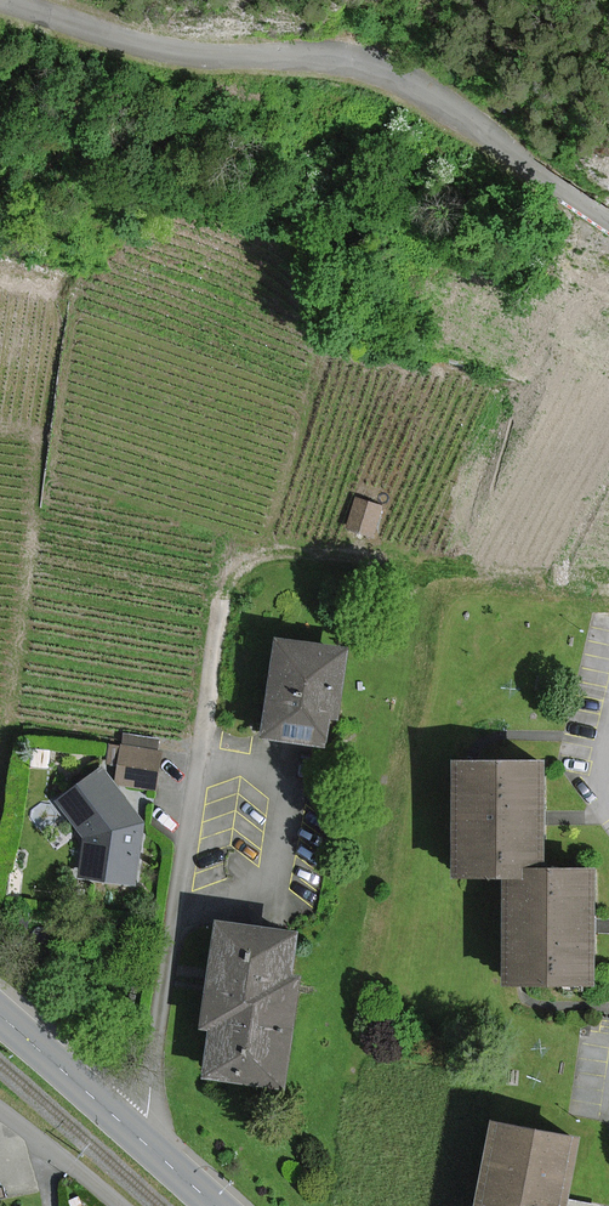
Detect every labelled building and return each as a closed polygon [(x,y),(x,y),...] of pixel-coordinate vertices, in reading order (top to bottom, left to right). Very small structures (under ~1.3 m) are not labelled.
[(363,498),(354,527),(377,535),(387,506),(363,498)] [(280,637),(267,735),(329,744),(333,716),(339,717),(349,647),(280,637)] [(118,779),(127,787),(160,793),(167,753),(124,746),(118,779)] [(530,876),(530,866),(550,866),(550,760),(459,759),(459,875),(507,876),(530,876)] [(60,802),(88,839),(84,879),(139,885),(147,821),(104,767),(60,802)] [(598,982),(598,866),(550,866),(530,866),(530,876),(507,876),(507,982),(598,982)] [(296,975),(302,929),(219,918),(205,1028),(215,1029),(208,1080),(289,1090),(304,976),(296,975)] [(585,1138),(498,1121),(481,1205),(571,1205),(585,1138)]
